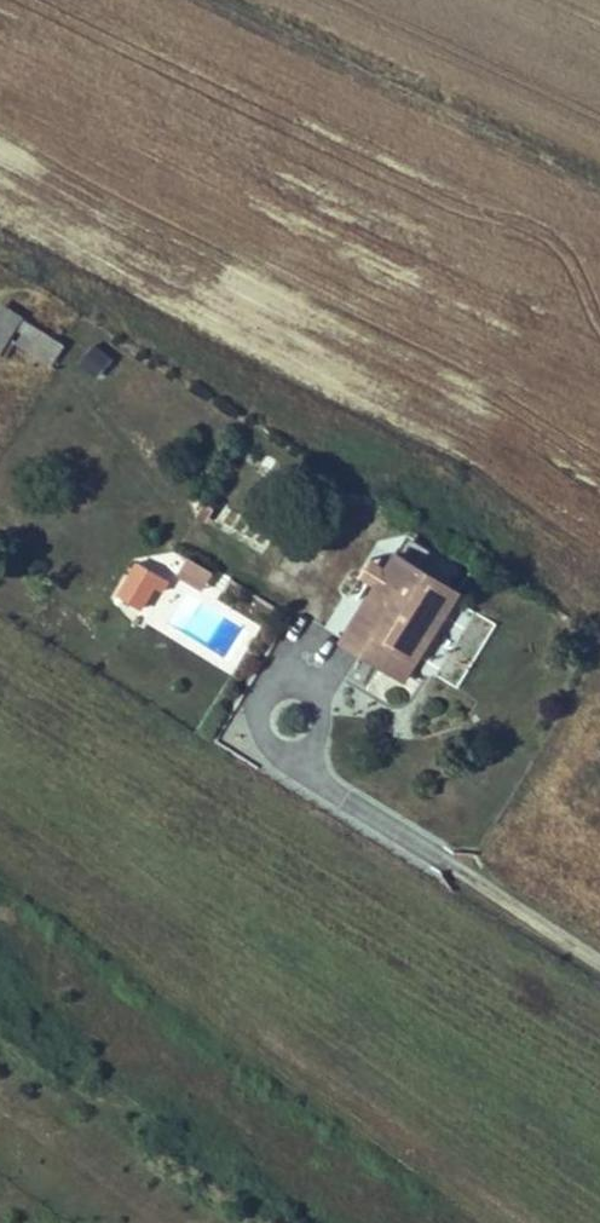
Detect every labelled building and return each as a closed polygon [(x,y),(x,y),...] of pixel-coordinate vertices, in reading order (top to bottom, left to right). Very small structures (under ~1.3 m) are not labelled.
[(21,319),(16,316),(3,336),(8,339),(21,319)] [(21,319),(8,339),(31,354),(49,366),(59,344),(21,319)] [(3,336),(0,342),(0,357),(22,370),(31,354),(8,339),(3,336)] [(75,355),(59,344),(49,366),(62,374),(75,355)] [(98,380),(112,357),(93,345),(79,368),(98,380)] [(215,517),(205,510),(195,525),(206,531),(215,517)] [(410,548),(400,565),(439,590),(450,571),(410,548)] [(176,580),(205,591),(213,570),(185,559),(176,580)] [(400,565),(387,586),(406,598),(450,625),(463,604),(439,590),(400,565)] [(163,580),(140,566),(121,599),(144,614),(163,580)] [(387,586),(369,616),(387,627),(431,655),(450,625),(406,598),(387,586)] [(248,634),(189,596),(170,626),(231,663),(248,634)] [(387,627),(369,616),(346,651),(408,692),(431,655),(387,627)]
